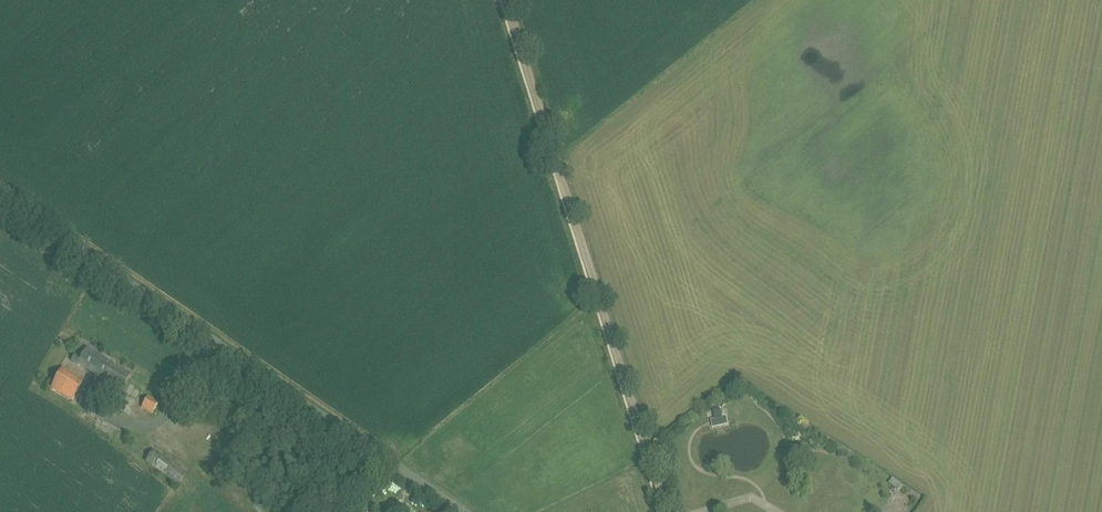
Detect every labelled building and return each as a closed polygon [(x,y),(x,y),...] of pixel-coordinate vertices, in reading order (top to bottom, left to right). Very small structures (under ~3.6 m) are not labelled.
[(130,374),(86,348),(80,358),(74,355),(71,362),(76,365),(77,364),(121,390),(130,374)] [(62,368),(50,388),(71,400),(83,380),(62,368)] [(147,396),(141,407),(152,413),(158,402),(147,396)] [(718,409),(710,410),(711,419),(707,419),(708,427),(725,425),(723,416),(719,417),(718,409)] [(186,473),(153,450),(145,461),(169,479),(167,482),(175,488),(186,473)] [(886,483),(893,487),(896,482),(889,478),(886,483)]
